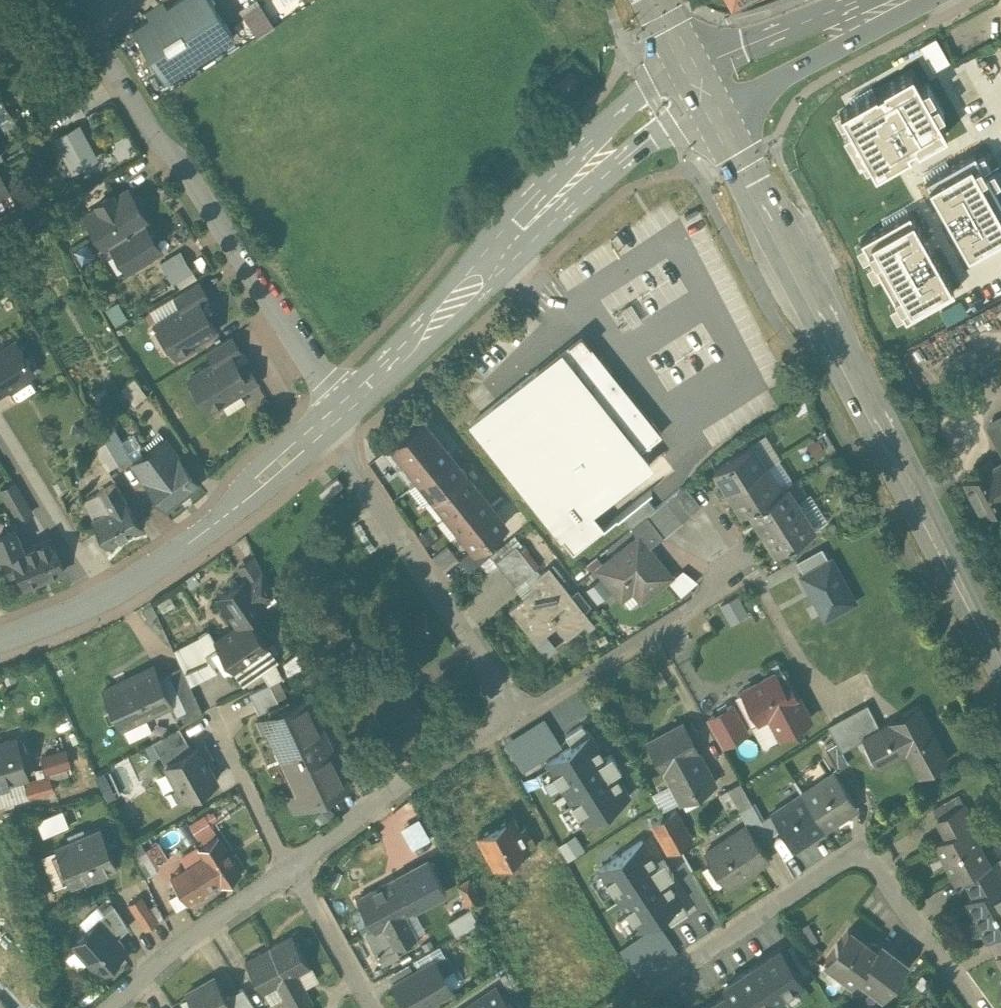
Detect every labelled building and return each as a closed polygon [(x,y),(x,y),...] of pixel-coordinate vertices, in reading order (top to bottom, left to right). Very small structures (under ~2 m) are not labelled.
[(132,28),(165,80),(234,36),(211,0),(176,0),(132,28)] [(258,1),(240,12),(256,38),(274,27),(258,1)] [(571,70),(556,84),(565,92),(579,78),(571,70)] [(849,129),(843,133),(847,140),(854,153),(858,161),(865,157),(866,159),(859,163),(866,175),(873,171),(874,174),(910,154),(908,149),(915,145),(917,150),(946,134),(937,117),(943,113),(937,101),(930,105),(928,101),(934,97),(928,85),(921,89),(911,72),(882,88),(883,89),(876,93),(875,92),(840,112),(841,115),(835,119),(841,130),(848,127),(849,129)] [(0,99),(0,123),(17,113),(8,95),(0,99)] [(81,127),(71,133),(68,128),(62,132),(65,136),(64,137),(62,133),(56,137),(72,166),(95,153),(81,127)] [(974,152),(925,180),(970,259),(1000,242),(1000,200),(974,152)] [(11,191),(0,169),(0,197),(11,191)] [(127,188),(114,197),(112,193),(96,203),(99,206),(85,215),(104,246),(110,242),(143,222),(147,220),(133,198),(127,188)] [(909,212),(860,240),(863,244),(856,247),(863,260),(869,256),(872,261),(866,265),(873,277),(879,274),(896,303),(889,306),(896,319),(903,315),(905,319),(954,292),(909,212)] [(143,222),(110,242),(127,270),(155,252),(160,249),(143,222)] [(172,284),(195,274),(184,248),(161,258),(172,284)] [(209,297),(199,280),(173,296),(181,308),(197,298),(200,303),(209,297)] [(181,308),(156,323),(175,354),(180,351),(184,352),(190,349),(191,344),(192,343),(193,345),(196,344),(194,342),(216,329),(200,303),(197,298),(181,308)] [(477,418),(471,423),(572,553),(607,526),(595,511),(655,465),(640,446),(657,432),(602,361),(582,336),(477,418)] [(0,350),(0,391),(34,370),(16,341),(0,350)] [(229,353),(189,378),(207,408),(212,405),(217,407),(222,403),(223,399),(238,390),(239,393),(244,390),(257,382),(245,363),(238,367),(229,353)] [(135,377),(123,386),(135,402),(147,393),(135,377)] [(990,424),(1000,446),(1000,418),(990,424)] [(402,436),(391,444),(406,462),(437,437),(423,420),(402,436)] [(121,441),(113,428),(101,435),(118,463),(130,456),(121,441)] [(136,437),(130,435),(121,441),(130,456),(134,462),(143,455),(139,449),(140,443),(136,437)] [(437,437),(406,462),(419,479),(450,454),(437,437)] [(134,462),(132,463),(144,480),(144,481),(178,456),(165,438),(143,455),(134,462)] [(751,445),(714,469),(728,490),(765,467),(751,445)] [(450,454),(419,479),(432,496),(464,471),(450,454)] [(178,456),(144,481),(165,508),(198,483),(178,456)] [(964,481),(981,513),(1000,502),(1000,461),(964,481)] [(765,467),(728,490),(742,513),(749,508),(748,508),(779,489),(765,467)] [(464,471),(432,496),(446,513),(478,488),(464,471)] [(140,526),(115,482),(98,492),(108,509),(91,519),(107,546),(140,526)] [(0,492),(0,493),(19,525),(34,515),(15,483),(0,492)] [(701,505),(684,484),(682,485),(674,492),(691,513),(701,505)] [(779,489),(748,508),(749,508),(762,530),(800,507),(785,484),(779,489)] [(478,488),(446,513),(460,530),(491,505),(478,488)] [(691,513),(674,492),(665,499),(682,520),(691,513)] [(646,514),(655,507),(648,498),(622,518),(630,527),(646,514)] [(682,520),(665,499),(655,507),(672,528),(682,520)] [(491,505),(460,530),(473,547),(474,548),(488,537),(505,523),(491,505)] [(672,528),(655,507),(646,514),(663,536),(672,528)] [(800,507),(762,530),(776,552),(813,529),(800,507)] [(663,536),(646,514),(630,527),(637,537),(638,536),(648,548),(663,536)] [(529,523),(518,532),(539,558),(551,549),(529,523)] [(637,537),(598,568),(612,586),(624,577),(641,599),(670,576),(648,548),(638,536),(637,537)] [(488,537),(474,548),(473,547),(459,558),(469,570),(497,547),(488,537)] [(50,539),(3,558),(10,573),(19,570),(25,586),(63,570),(50,539)] [(535,568),(515,544),(495,560),(515,584),(535,568)] [(804,570),(827,558),(821,547),(798,560),(804,570)] [(858,601),(832,555),(827,558),(804,570),(798,574),(824,620),(858,601)] [(591,619),(548,565),(528,581),(534,588),(509,608),(532,637),(557,618),(570,635),(591,619)] [(682,594),(698,581),(686,566),(670,579),(682,594)] [(272,593),(262,570),(248,580),(261,600),(272,593)] [(246,577),(239,582),(234,575),(227,580),(232,586),(219,595),(238,623),(248,616),(249,616),(265,605),(261,600),(248,580),(246,577)] [(730,622),(750,613),(741,592),(721,601),(730,622)] [(215,639),(214,640),(218,646),(234,670),(248,660),(268,646),(249,616),(248,616),(238,623),(215,639)] [(215,639),(208,629),(199,636),(209,652),(218,646),(214,640),(215,639)] [(199,636),(173,649),(178,660),(189,684),(217,670),(206,653),(209,652),(199,636)] [(268,646),(248,660),(256,673),(277,659),(268,646)] [(189,684),(178,660),(181,667),(169,673),(185,709),(186,710),(199,703),(189,684)] [(248,660),(234,670),(243,683),(256,673),(248,660)] [(153,665),(103,688),(121,727),(171,703),(160,678),(153,665)] [(775,672),(742,690),(742,691),(736,694),(751,721),(757,718),(758,718),(767,713),(779,734),(810,717),(784,669),(776,673),(775,672)] [(185,709),(169,673),(160,678),(171,703),(176,713),(185,709)] [(269,682),(249,691),(258,711),(279,702),(269,682)] [(306,695),(257,717),(264,731),(269,729),(277,747),(284,744),(290,757),(321,742),(318,734),(323,731),(306,695)] [(867,702),(840,717),(854,742),(863,737),(862,736),(879,726),(867,702)] [(199,703),(186,710),(185,709),(176,713),(181,725),(203,713),(199,703)] [(747,731),(732,704),(708,718),(723,744),(747,731)] [(917,706),(892,720),(891,718),(890,719),(890,721),(879,726),(862,736),(863,737),(877,765),(910,747),(923,770),(918,772),(919,774),(947,759),(917,704),(916,705),(917,706)] [(547,716),(505,739),(523,770),(570,742),(565,734),(559,737),(547,716)] [(854,742),(840,717),(827,724),(841,749),(854,742)] [(682,723),(648,741),(676,792),(690,785),(692,788),(693,787),(695,792),(714,782),(697,750),(697,749),(682,723)] [(179,727),(153,741),(159,753),(186,739),(179,727)] [(605,757),(590,733),(546,761),(585,823),(629,795),(614,771),(621,767),(611,753),(605,757)] [(0,741),(0,785),(27,777),(15,737),(0,741)] [(836,741),(826,747),(838,767),(848,761),(836,741)] [(321,742),(290,757),(296,770),(289,773),(298,791),(293,793),(299,807),(348,785),(331,748),(325,750),(321,742)] [(67,746),(41,753),(46,771),(72,763),(67,746)] [(198,746),(166,764),(184,797),(216,779),(198,746)] [(833,771),(802,792),(826,827),(857,807),(833,771)] [(50,776),(24,784),(28,797),(53,790),(50,776)] [(740,781),(727,787),(739,808),(751,801),(740,781)] [(802,792),(772,812),(795,847),(826,827),(802,792)] [(962,803),(937,817),(947,835),(948,837),(967,826),(973,823),(962,803)] [(692,837),(675,807),(663,814),(680,844),(692,837)] [(42,833),(70,825),(65,808),(37,816),(42,833)] [(207,812),(182,827),(191,842),(216,827),(207,812)] [(680,844),(663,814),(651,821),(667,850),(671,848),(680,844)] [(518,828),(511,815),(476,835),(493,866),(534,844),(523,825),(518,828)] [(771,837),(759,816),(747,824),(760,844),(771,837)] [(747,824),(705,851),(726,884),(768,856),(760,844),(747,824)] [(967,826),(948,837),(947,835),(935,841),(944,859),(945,859),(956,880),(972,872),(988,863),(972,833),(971,833),(967,826)] [(101,827),(55,846),(70,883),(116,863),(101,827)] [(783,834),(773,839),(784,860),(794,854),(783,834)] [(241,872),(218,835),(198,848),(203,855),(220,881),(222,884),(241,872)] [(159,837),(145,844),(154,862),(168,855),(159,837)] [(642,840),(599,868),(638,927),(681,899),(642,840)] [(157,870),(145,849),(135,855),(147,876),(157,870)] [(203,855),(170,876),(187,902),(220,881),(203,855)] [(429,859),(397,876),(414,908),(446,890),(429,859)] [(972,872),(982,890),(999,879),(1000,882),(1000,870),(995,859),(988,863),(972,872)] [(414,908),(397,876),(357,897),(374,929),(367,932),(382,961),(398,953),(394,946),(415,935),(403,913),(414,908)] [(482,903),(469,878),(457,884),(471,909),(482,903)] [(967,899),(979,921),(983,919),(992,934),(987,936),(988,938),(994,934),(1000,931),(1000,882),(999,879),(982,890),(967,899)] [(157,921),(141,895),(129,903),(146,929),(157,921)] [(114,903),(98,917),(114,935),(126,924),(114,903)] [(471,909),(453,920),(453,919),(448,921),(456,934),(478,922),(471,909)] [(114,935),(98,917),(71,942),(100,974),(127,950),(114,935)] [(874,949),(848,929),(838,943),(837,942),(835,945),(835,946),(825,959),(852,980),(857,974),(883,993),(893,979),(894,980),(896,977),(906,963),(879,942),(874,949)] [(308,967),(290,936),(269,947),(306,1005),(311,1002),(296,974),(308,967)] [(244,961),(263,993),(275,986),(288,1007),(301,1007),(306,1005),(269,947),(244,961)] [(723,985),(727,992),(702,1007),(760,1007),(802,980),(794,967),(780,947),(723,985)] [(428,950),(415,958),(420,968),(434,961),(428,950)] [(451,965),(445,954),(434,960),(442,973),(450,968),(451,965)] [(395,983),(409,1007),(413,1007),(450,987),(442,973),(434,960),(434,961),(420,968),(414,972),(395,983)] [(409,962),(389,973),(395,983),(414,972),(409,962)] [(1,964),(0,965),(0,993),(15,980),(1,964)] [(199,990),(197,986),(184,994),(192,1007),(231,1007),(225,998),(215,980),(199,990)] [(481,994),(483,996),(474,1002),(466,1007),(464,1005),(461,1007),(512,1007),(496,984),(481,994)] [(225,998),(231,1007),(254,1007),(242,988),(225,998)]
